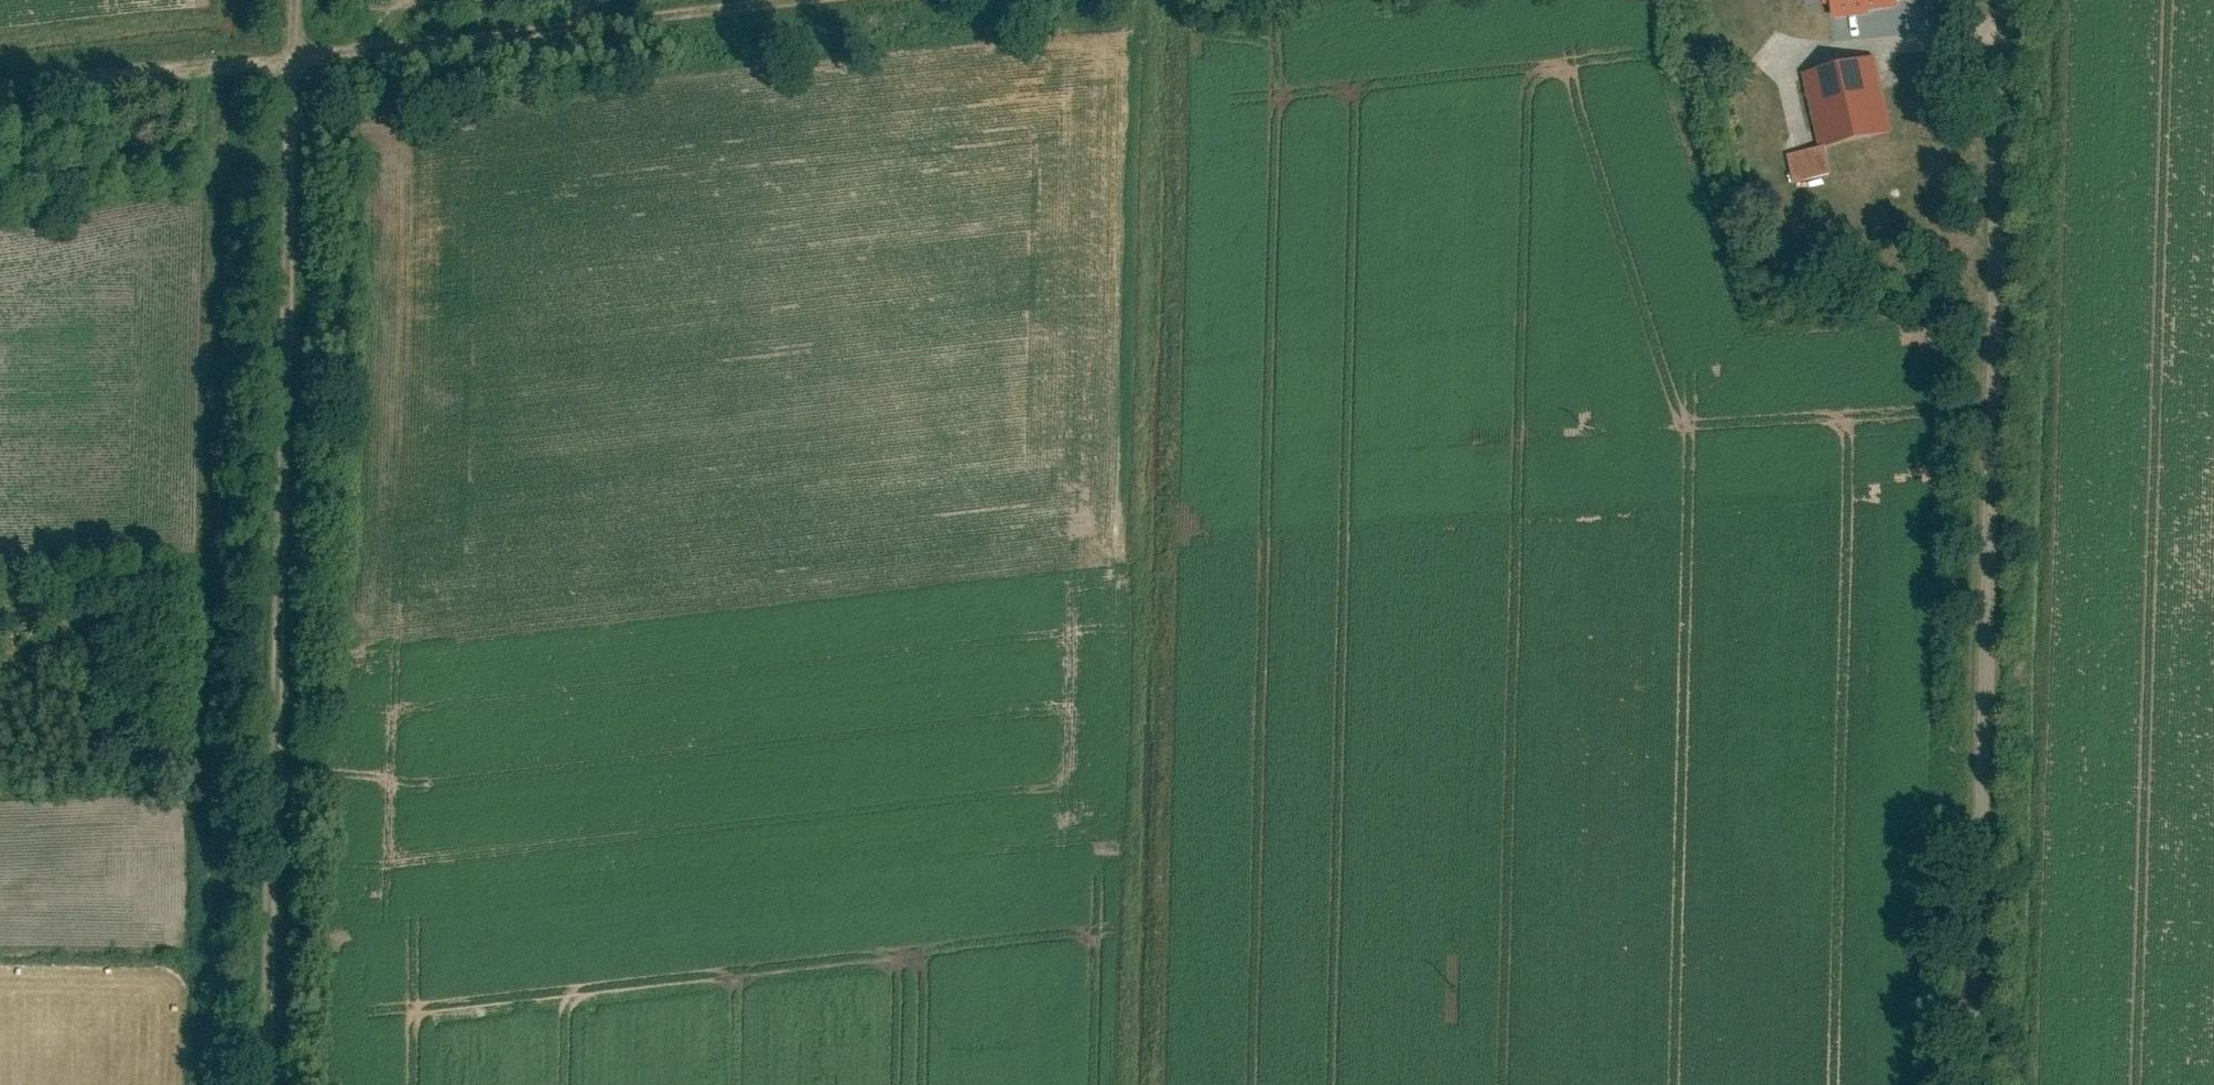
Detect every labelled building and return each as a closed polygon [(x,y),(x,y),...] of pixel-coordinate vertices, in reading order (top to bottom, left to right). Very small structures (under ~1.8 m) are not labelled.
[(1819,17),(1891,10),(1890,0),(1818,0),(1819,17)] [(1873,63),(1801,78),(1815,148),(1785,155),(1792,188),(1894,166),(1873,63)]
